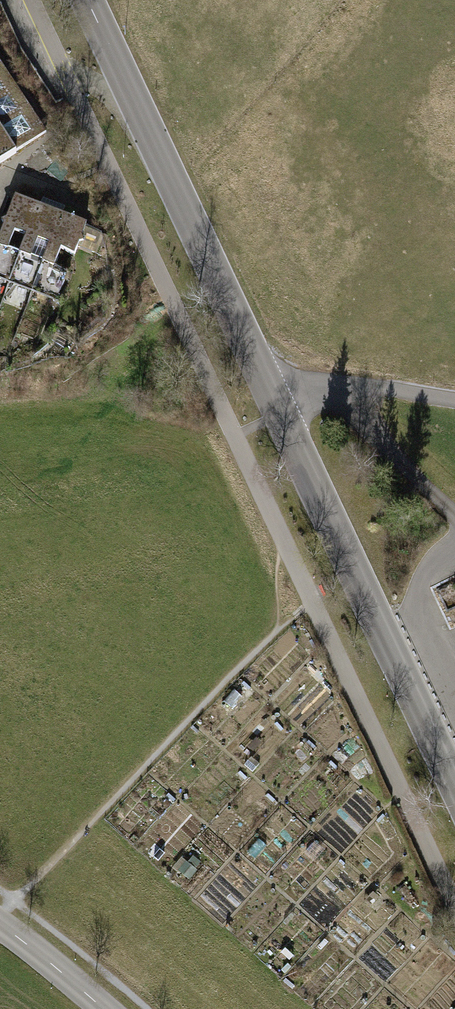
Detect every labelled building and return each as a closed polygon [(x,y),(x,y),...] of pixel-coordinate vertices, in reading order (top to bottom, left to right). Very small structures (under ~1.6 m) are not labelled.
[(0,92),(0,118),(12,110),(0,92)] [(12,110),(0,118),(0,145),(25,130),(12,110)] [(25,130),(0,145),(0,175),(39,152),(25,130)] [(12,204),(0,233),(0,289),(7,292),(39,216),(12,204)] [(64,228),(39,216),(7,292),(38,304),(64,228)] [(93,238),(64,228),(38,304),(67,314),(93,238)]
